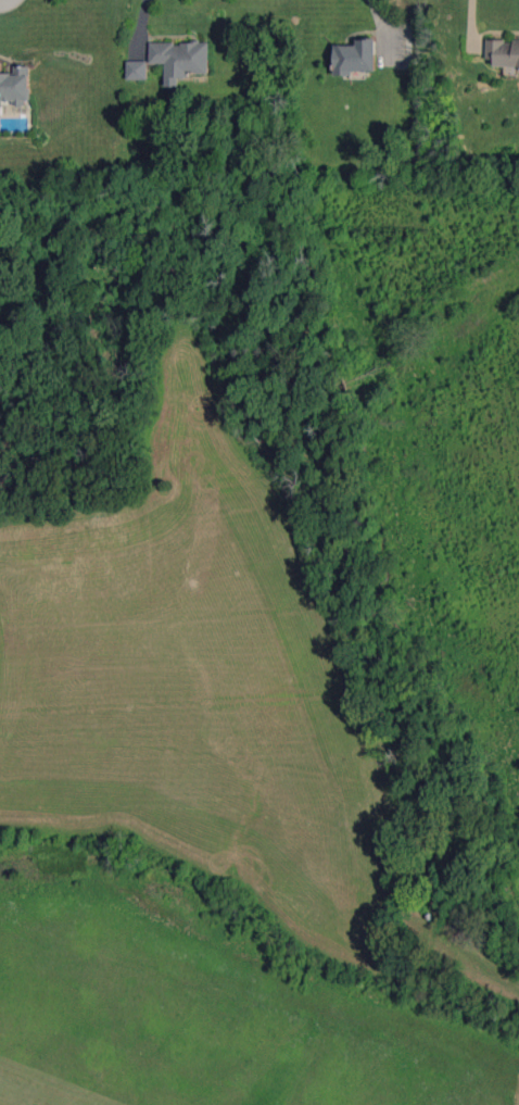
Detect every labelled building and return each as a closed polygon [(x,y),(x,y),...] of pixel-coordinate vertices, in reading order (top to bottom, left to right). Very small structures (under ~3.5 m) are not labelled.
[(334,45),(333,75),(353,75),(353,71),(375,71),(376,39),(356,38),(356,45),(334,45)] [(487,40),(486,59),(494,59),(494,68),(518,68),(518,41),(487,40)] [(209,74),(209,42),(149,42),(150,63),(165,63),(166,87),(179,86),(179,75),(209,74)] [(147,60),(126,60),(127,79),(147,79),(147,60)] [(14,66),(14,73),(3,73),(2,61),(0,61),(0,103),(31,103),(30,66),(14,66)]
